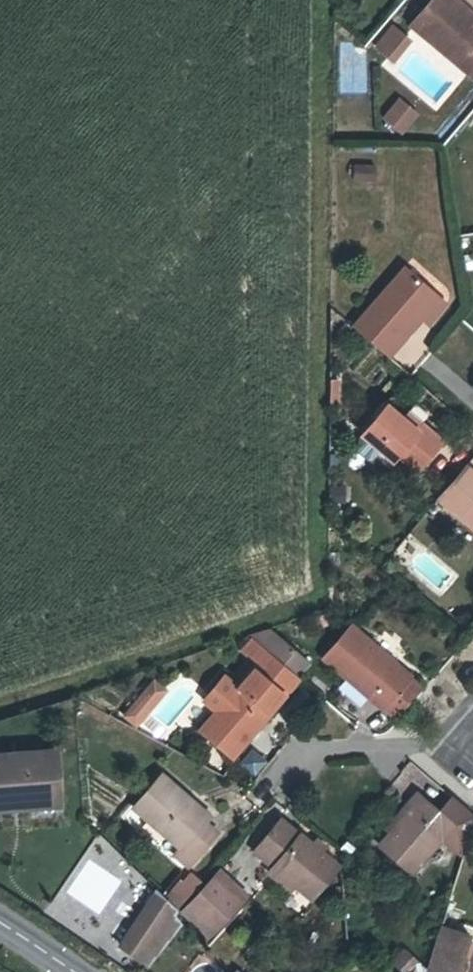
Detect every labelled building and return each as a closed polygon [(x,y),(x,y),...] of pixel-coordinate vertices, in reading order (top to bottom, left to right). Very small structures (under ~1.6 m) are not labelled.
[(459,6),(453,12),(438,0),(431,0),(410,25),(471,77),(472,75),(472,18),(459,6)] [(459,6),(452,0),(438,0),(453,12),(459,6)] [(390,66),(411,40),(389,23),(369,49),(390,66)] [(397,96),(379,118),(401,135),(418,113),(397,96)] [(351,180),(372,183),(374,164),(352,162),(351,180)] [(427,321),(441,304),(434,298),(435,296),(403,268),(351,326),(384,354),(419,315),(427,321)] [(328,393),(337,393),(337,381),(329,381),(328,393)] [(337,403),(337,393),(328,393),(328,403),(337,403)] [(439,442),(417,425),(413,430),(400,419),(385,406),(360,435),(389,460),(388,462),(401,473),(407,466),(413,471),(439,442)] [(413,430),(417,425),(405,413),(400,419),(413,430)] [(465,467),(437,499),(472,529),(472,473),(465,467)] [(349,626),(322,659),(380,710),(382,709),(391,717),(417,687),(407,678),(408,677),(349,626)] [(266,651),(275,639),(267,632),(257,643),(260,646),(266,651)] [(296,678),(295,676),(286,669),(266,651),(260,646),(257,643),(251,638),(240,651),(255,664),(235,689),(234,688),(222,678),(202,702),(213,711),(198,730),(231,758),(268,714),(267,713),(296,678)] [(277,638),(275,639),(266,651),(286,669),(295,676),(305,663),(277,638)] [(133,700),(144,709),(161,690),(149,680),(133,700)] [(144,709),(133,700),(122,713),(133,723),(144,709)] [(239,763),(253,772),(262,759),(248,749),(239,763)] [(25,758),(25,763),(34,762),(33,757),(53,755),(53,750),(0,755),(0,760),(25,758)] [(27,793),(27,798),(37,797),(38,806),(58,804),(53,755),(33,757),(34,762),(25,763),(25,758),(0,760),(0,795),(27,793)] [(159,775),(131,807),(180,849),(174,857),(186,867),(214,833),(203,823),(208,817),(159,775)] [(382,829),(388,834),(420,797),(414,791),(382,829)] [(38,806),(37,797),(27,798),(27,793),(0,795),(0,810),(38,806)] [(437,811),(420,797),(388,834),(378,846),(410,873),(438,841),(459,857),(471,816),(450,798),(437,811)] [(62,806),(35,808),(35,818),(62,816),(62,806)] [(337,868),(319,853),(312,847),(280,820),(253,853),(275,871),(295,888),(311,901),(337,868)] [(317,841),(312,847),(319,853),(324,846),(317,841)] [(220,869),(186,907),(212,932),(247,893),(220,869)] [(290,893),(295,888),(275,871),(271,877),(290,893)] [(147,967),(179,925),(174,915),(174,908),(155,890),(118,945),(147,967)] [(212,932),(186,907),(185,909),(210,934),(212,932)] [(469,936),(439,927),(425,971),(458,971),(469,936)] [(413,965),(402,954),(389,967),(394,971),(406,971),(413,965)]
